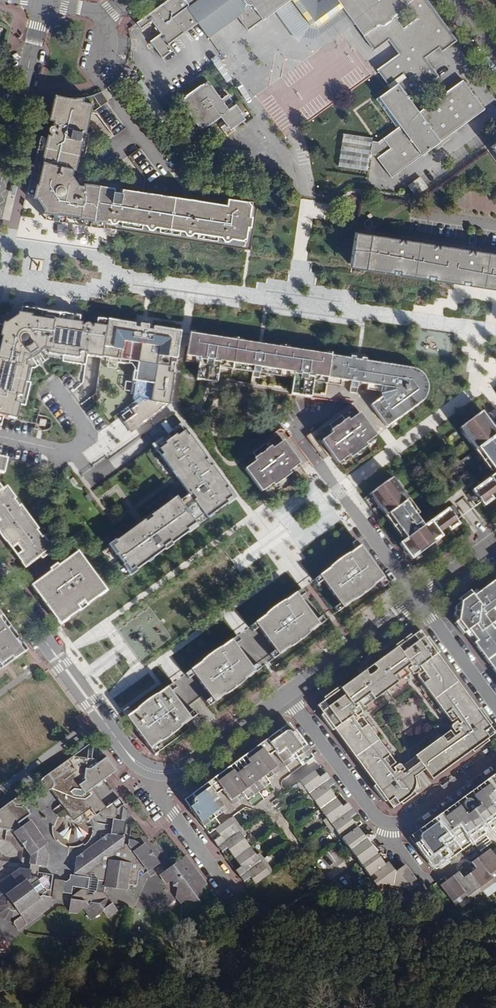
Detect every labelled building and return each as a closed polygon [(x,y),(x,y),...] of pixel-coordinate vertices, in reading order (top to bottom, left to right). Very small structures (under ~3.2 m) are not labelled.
[(133,23),(138,30),(149,23),(158,36),(148,43),(160,61),(171,52),(167,46),(196,26),(206,39),(235,18),(245,32),(288,1),(289,0),(165,0),(133,23)] [(340,7),(336,3),(320,16),(305,14),(295,0),(289,0),(288,1),(306,25),(315,26),(340,7)] [(305,14),(320,16),(336,3),(340,7),(343,5),(354,19),(350,22),(372,50),(386,40),(396,55),(375,70),(386,86),(401,75),(404,79),(375,99),(395,128),(381,138),(388,148),(377,156),(375,158),(389,178),(475,116),(454,87),(418,112),(408,99),(438,78),(424,59),(438,48),(441,52),(456,42),(426,0),(295,0),(305,14)] [(343,5),(340,7),(350,22),(354,19),(343,5)] [(120,89),(113,80),(108,85),(105,87),(111,95),(120,89)] [(461,81),(454,87),(475,116),(482,111),(461,81)] [(219,100),(206,83),(178,103),(200,132),(219,119),(224,127),(220,130),(226,139),(235,133),(233,131),(244,122),(240,116),(241,115),(234,106),(232,108),(229,104),(231,102),(226,95),(219,100)] [(104,100),(98,91),(97,92),(89,95),(97,106),(104,100)] [(177,235),(178,231),(178,226),(183,227),(182,231),(184,237),(188,237),(191,232),(191,229),(196,229),(195,234),(195,238),(214,241),(215,237),(216,232),(220,233),(220,237),(223,242),(225,243),(228,239),(243,241),(249,202),(226,198),(225,205),(119,190),(120,184),(97,180),(96,183),(82,181),(83,178),(78,173),(75,172),(78,158),(81,158),(86,136),(81,135),(88,103),(79,101),(80,97),(70,97),(62,96),(52,93),(46,121),(50,122),(49,127),(46,128),(45,129),(46,132),(47,134),(47,138),(42,137),(38,157),(34,174),(30,194),(45,198),(43,214),(64,218),(81,220),(101,223),(101,219),(107,220),(107,224),(111,225),(114,224),(115,221),(115,217),(120,217),(119,222),(119,226),(138,229),(139,225),(139,220),(144,221),(143,225),(146,230),(150,231),(152,227),(153,223),(157,223),(157,227),(156,232),(177,235)] [(185,140),(152,94),(137,105),(175,159),(217,163),(229,154),(218,139),(210,144),(187,142),(185,140)] [(38,157),(42,137),(38,136),(34,156),(38,157)] [(388,148),(381,138),(377,141),(372,140),(368,153),(377,156),(388,148)] [(30,194),(34,174),(30,173),(25,193),(30,194)] [(425,187),(418,176),(406,185),(413,195),(425,187)] [(45,198),(30,194),(43,214),(45,198)] [(64,218),(43,214),(43,220),(63,223),(64,218)] [(101,223),(81,220),(80,226),(100,229),(101,223)] [(353,233),(348,267),(454,283),(495,290),(495,254),(353,233)] [(80,318),(20,308),(19,313),(79,323),(80,318)] [(100,359),(106,322),(97,320),(95,329),(79,327),(79,323),(19,313),(19,314),(16,331),(0,327),(0,425),(2,418),(14,420),(17,406),(23,407),(28,383),(26,383),(29,369),(31,370),(45,361),(45,358),(62,361),(61,363),(85,367),(86,357),(100,359)] [(19,314),(0,326),(0,327),(16,331),(19,314)] [(106,322),(100,359),(104,360),(104,364),(128,368),(128,364),(137,366),(135,374),(132,374),(129,397),(131,397),(131,401),(134,407),(132,409),(136,414),(124,423),(131,433),(169,407),(173,375),(165,373),(166,363),(175,365),(180,333),(152,329),(152,332),(147,331),(147,328),(139,327),(138,330),(134,329),(134,326),(106,322)] [(195,333),(189,332),(188,335),(184,361),(198,363),(197,367),(195,385),(216,387),(218,371),(219,366),(253,371),(252,376),(251,381),(259,383),(259,378),(260,373),(294,378),(293,382),(291,399),(311,402),(314,386),(314,381),(342,385),(349,386),(350,379),(353,380),(351,398),(358,398),(360,381),(364,381),(363,388),(370,389),(384,391),(383,396),(383,399),(372,406),(387,428),(423,403),(424,400),(427,391),(428,388),(427,381),(425,378),(420,373),(413,369),(366,362),(331,356),(331,354),(326,353),(326,355),(288,350),(289,347),(279,346),(279,348),(241,343),(242,340),(232,338),(232,341),(194,335),(195,333)] [(253,371),(219,366),(218,371),(252,376),(253,371)] [(294,378),(260,373),(259,378),(293,382),(294,378)] [(342,385),(314,381),(314,386),(341,390),(342,385)] [(99,394),(94,393),(89,397),(94,403),(99,400),(99,394)] [(375,436),(359,414),(349,422),(347,419),(345,421),(343,418),(330,428),(332,430),(329,432),(331,435),(321,442),(330,455),(337,464),(375,436)] [(484,415),(478,420),(476,417),(464,426),(466,429),(461,433),(471,446),(476,442),(495,470),(495,438),(491,431),(494,429),(484,415)] [(234,499),(177,423),(149,442),(183,489),(105,544),(127,576),(149,561),(144,553),(157,543),(163,551),(170,546),(234,499)] [(295,459),(278,436),(268,444),(266,440),(263,443),(261,440),(249,449),(251,452),(248,454),(250,457),(240,465),(257,488),(295,459)] [(476,442),(471,446),(492,476),(495,473),(495,470),(476,442)] [(110,460),(116,469),(126,463),(119,453),(110,460)] [(24,569),(52,548),(2,479),(6,459),(0,457),(0,537),(24,569)] [(492,476),(466,495),(472,504),(478,499),(480,503),(489,497),(495,492),(495,473),(492,476)] [(404,495),(394,481),(389,485),(387,482),(374,492),(376,495),(371,499),(381,513),(386,509),(407,538),(402,542),(399,544),(411,561),(440,539),(438,536),(447,529),(456,522),(453,518),(459,514),(452,505),(426,525),(424,522),(421,524),(411,511),(401,498),(404,495)] [(414,508),(404,495),(401,498),(411,511),(414,508)] [(489,497),(480,503),(483,507),(492,501),(489,497)] [(474,508),(480,503),(478,499),(472,504),(474,508)] [(407,538),(386,509),(381,513),(402,542),(407,538)] [(453,518),(456,522),(462,518),(459,514),(453,518)] [(459,525),(456,522),(447,529),(450,532),(459,525)] [(360,547),(355,540),(350,544),(355,550),(360,547)] [(384,579),(360,547),(355,550),(319,576),(323,581),(340,605),(343,609),(379,583),(384,579)] [(84,559),(77,550),(68,557),(68,559),(40,579),(39,578),(29,586),(59,627),(107,592),(100,582),(99,583),(83,560),(84,559)] [(323,581),(319,576),(313,580),(317,585),(323,581)] [(495,580),(489,584),(472,597),(469,592),(457,600),(459,604),(454,607),(453,617),(456,622),(453,624),(462,636),(465,634),(495,676),(495,630),(492,624),(487,618),(494,613),(495,612),(495,582),(495,580)] [(305,594),(301,589),(296,593),(300,598),(305,594)] [(300,598),(296,593),(254,623),(258,628),(275,651),(279,656),(320,626),(317,621),(300,598)] [(343,609),(340,605),(334,609),(338,613),(343,609)] [(494,613),(487,618),(492,624),(495,621),(495,617),(494,613)] [(1,669),(26,651),(0,615),(0,668),(1,669)] [(325,622),(322,618),(317,621),(320,626),(325,622)] [(258,628),(254,623),(249,627),(252,631),(258,628)] [(424,639),(418,632),(410,637),(416,646),(424,639)] [(454,729),(415,758),(431,780),(470,751),(472,753),(487,742),(486,740),(480,732),(488,727),(490,725),(479,709),(476,711),(435,655),(438,653),(426,637),(424,639),(416,646),(410,637),(408,635),(392,646),(394,649),(371,666),(387,689),(412,672),(454,729)] [(240,641),(236,636),(231,640),(234,644),(240,641)] [(234,644),(231,640),(190,670),(193,674),(210,698),(214,703),(255,673),(252,668),(234,644)] [(279,656),(275,651),(270,655),(273,660),(279,656)] [(260,669),(257,665),(252,668),(255,673),(260,669)] [(387,689),(371,666),(362,673),(379,696),(387,689)] [(193,674),(190,670),(185,674),(188,678),(193,674)] [(386,705),(379,696),(356,712),(398,770),(408,763),(415,758),(454,729),(412,672),(387,689),(394,698),(410,687),(439,727),(399,756),(370,716),(386,705)] [(356,712),(379,696),(362,673),(339,689),(337,687),(320,698),(322,701),(328,709),(321,715),(319,716),(331,732),(333,730),(373,786),(371,787),(383,803),(385,802),(393,796),(398,803),(400,806),(416,794),(408,763),(398,770),(356,712)] [(175,687),(172,683),(166,687),(170,691),(175,687)] [(170,691),(166,687),(130,713),(129,712),(125,716),(149,749),(154,746),(190,720),(187,715),(170,691)] [(214,703),(210,698),(205,702),(208,707),(214,703)] [(328,709),(322,701),(314,707),(321,715),(328,709)] [(129,712),(126,707),(121,711),(125,716),(129,712)] [(195,716),(192,711),(187,715),(190,720),(195,716)] [(494,735),(488,727),(480,732),(486,740),(494,735)] [(265,741),(274,753),(284,768),(296,759),(301,767),(313,758),(294,733),(291,734),(287,733),(284,733),(281,729),(265,741)] [(94,741),(93,740),(91,742),(91,745),(88,745),(87,758),(85,768),(71,766),(52,779),(50,778),(49,778),(48,777),(46,777),(44,777),(43,778),(41,778),(39,782),(39,784),(40,788),(41,790),(44,791),(46,792),(50,790),(60,804),(72,795),(70,792),(73,790),(81,792),(83,795),(80,797),(88,809),(93,817),(98,814),(102,820),(105,818),(114,819),(116,810),(123,805),(119,798),(106,808),(91,788),(116,771),(106,757),(99,763),(96,760),(92,758),(94,741)] [(262,750),(267,758),(274,753),(265,741),(259,746),(262,750)] [(259,746),(235,763),(238,762),(240,762),(242,764),(244,765),(245,767),(248,764),(246,761),(262,750),(259,746)] [(231,772),(215,783),(221,791),(231,805),(243,797),(246,801),(269,784),(267,780),(278,772),(267,758),(262,750),(246,761),(248,764),(245,767),(244,765),(242,764),(240,762),(238,762),(235,763),(235,764),(234,766),(234,768),(235,770),(237,773),(234,775),(231,772)] [(87,758),(72,756),(41,778),(43,778),(44,777),(46,777),(48,777),(49,778),(50,778),(52,779),(71,766),(85,768),(87,758)] [(431,780),(415,758),(408,763),(416,794),(432,782),(431,780)] [(235,764),(235,763),(212,779),(215,783),(231,772),(234,775),(237,773),(235,770),(234,768),(234,766),(235,764)] [(335,831),(351,854),(367,843),(349,819),(355,816),(346,804),(341,808),(327,789),(333,786),(325,774),(320,778),(314,771),(295,785),(308,804),(312,801),(326,819),(321,822),(331,835),(335,831)] [(489,778),(492,782),(473,796),(483,809),(476,815),(484,826),(488,832),(495,826),(495,811),(495,809),(495,773),(489,778)] [(441,820),(458,807),(473,796),(492,782),(489,778),(438,816),(441,820)] [(221,791),(215,783),(212,779),(206,784),(215,795),(221,791)] [(225,810),(215,795),(206,784),(191,795),(193,798),(191,801),(191,802),(191,805),(191,807),(189,809),(208,835),(214,830),(220,837),(213,842),(222,854),(228,848),(242,867),(235,872),(243,882),(250,877),(255,885),(273,871),(260,854),(257,857),(243,839),(247,836),(233,817),(220,826),(214,818),(225,810)] [(81,792),(73,790),(70,792),(72,795),(60,804),(73,821),(88,809),(80,797),(83,795),(81,792)] [(25,804),(18,795),(10,801),(17,810),(23,805),(25,804)] [(398,803),(393,796),(385,802),(390,809),(398,803)] [(473,796),(458,807),(469,820),(470,819),(478,830),(484,826),(476,815),(483,809),(473,796)] [(47,860),(47,854),(42,847),(46,844),(29,821),(24,825),(20,828),(17,824),(21,821),(30,814),(23,805),(17,810),(10,801),(0,808),(0,831),(14,833),(14,834),(19,842),(18,842),(23,849),(24,849),(31,857),(30,858),(47,860)] [(469,820),(458,807),(441,820),(438,816),(418,831),(420,834),(419,836),(419,837),(419,840),(419,842),(416,844),(432,866),(435,864),(440,860),(446,856),(440,849),(462,833),(470,845),(474,842),(482,836),(478,830),(470,819),(469,820)] [(125,825),(114,823),(112,835),(124,836),(125,825)] [(375,848),(365,835),(362,837),(367,843),(372,851),(378,858),(380,855),(375,848)] [(75,864),(139,871),(141,870),(142,872),(147,872),(158,864),(144,844),(141,846),(129,840),(128,846),(122,845),(123,839),(109,836),(107,845),(99,843),(85,853),(84,862),(76,860),(75,864)] [(107,845),(109,836),(99,843),(107,845)] [(351,854),(357,862),(372,851),(367,843),(351,854)] [(382,846),(379,846),(375,848),(380,855),(385,855),(386,852),(382,846)] [(378,858),(372,851),(357,862),(376,887),(381,884),(405,888),(408,893),(418,885),(404,866),(395,873),(388,864),(384,867),(378,858)] [(495,882),(495,856),(493,852),(481,861),(495,882)] [(84,862),(85,853),(76,860),(84,862)] [(164,872),(161,874),(159,876),(165,883),(168,882),(171,882),(176,882),(175,887),(173,894),(180,903),(183,900),(186,898),(189,898),(190,892),(190,890),(189,889),(187,888),(186,887),(185,887),(185,884),(195,886),(198,889),(202,887),(205,884),(185,857),(183,858),(179,860),(177,863),(175,868),(175,871),(164,872)] [(47,860),(30,858),(29,871),(21,869),(0,884),(0,894),(1,893),(6,900),(5,902),(4,905),(4,907),(5,909),(6,911),(10,912),(15,912),(19,918),(14,922),(13,924),(18,931),(49,908),(50,898),(46,897),(47,890),(50,891),(53,874),(37,872),(38,865),(46,867),(47,860)] [(444,865),(440,860),(435,864),(439,869),(444,865)] [(486,895),(495,888),(495,882),(481,861),(475,865),(479,871),(472,876),(486,895)] [(138,872),(139,871),(75,864),(73,875),(88,878),(88,875),(93,876),(96,882),(105,882),(105,888),(125,890),(126,885),(136,886),(138,872)] [(53,891),(52,898),(52,900),(61,900),(62,893),(72,894),(72,887),(89,889),(89,891),(89,894),(93,894),(94,892),(96,893),(96,882),(93,876),(88,875),(88,878),(88,879),(69,876),(69,880),(65,881),(54,880),(53,891)] [(486,895),(472,876),(467,880),(462,875),(457,879),(472,899),(474,903),(486,895)] [(460,908),(472,899),(457,879),(445,888),(460,908)] [(105,882),(96,882),(96,893),(104,893),(105,888),(105,882)] [(195,886),(185,884),(185,887),(186,887),(187,888),(189,889),(190,890),(190,892),(189,898),(186,898),(183,900),(199,902),(202,887),(198,889),(195,886)] [(89,891),(81,890),(73,896),(71,912),(80,913),(86,908),(94,919),(105,911),(109,917),(118,909),(106,894),(104,893),(96,893),(94,892),(93,894),(89,894),(89,891)] [(1,893),(0,894),(0,919),(4,922),(13,924),(14,922),(19,918),(15,912),(10,912),(6,911),(5,909),(4,907),(4,905),(5,902),(6,900),(1,893)]
